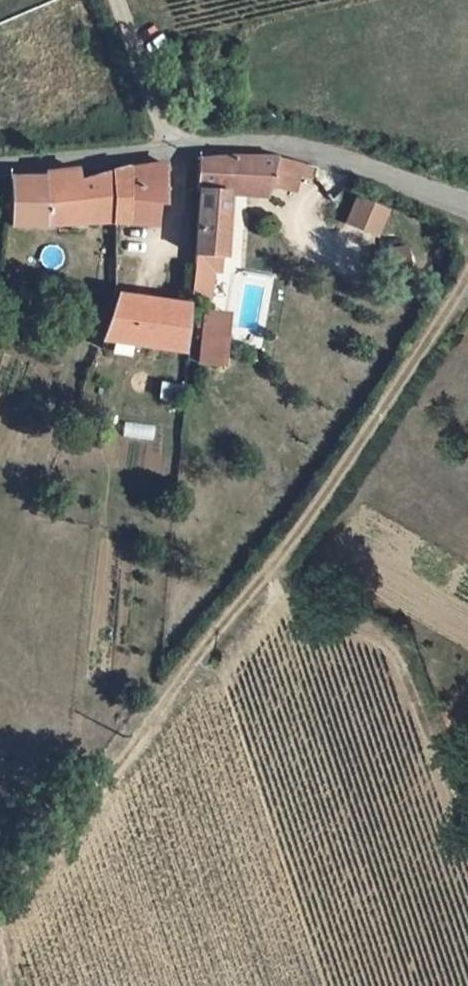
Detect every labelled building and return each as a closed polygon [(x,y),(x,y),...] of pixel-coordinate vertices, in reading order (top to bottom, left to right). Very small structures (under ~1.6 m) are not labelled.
[(196,161),(193,195),(202,197),(193,270),(187,298),(206,302),(212,274),(219,275),(221,258),(226,196),(232,197),(270,198),(273,182),(284,185),(286,175),(292,176),(295,160),(254,155),(231,155),(196,161)] [(273,182),(272,187),(297,191),(300,174),(311,176),(314,164),(295,160),(292,176),(286,175),(284,185),(273,182)] [(164,167),(116,177),(115,222),(150,222),(153,202),(161,199),(164,167)] [(15,222),(115,222),(116,177),(87,183),(84,168),(50,171),(51,179),(15,180),(15,222)] [(221,258),(227,258),(232,197),(226,196),(221,258)] [(357,199),(347,222),(374,234),(384,211),(357,199)] [(381,250),(385,271),(408,267),(405,246),(381,250)] [(381,250),(372,252),(375,273),(385,271),(381,250)] [(180,356),(190,310),(114,295),(105,341),(180,356)] [(232,318),(207,315),(204,339),(229,342),(232,318)] [(204,339),(200,365),(225,369),(229,342),(204,339)]
